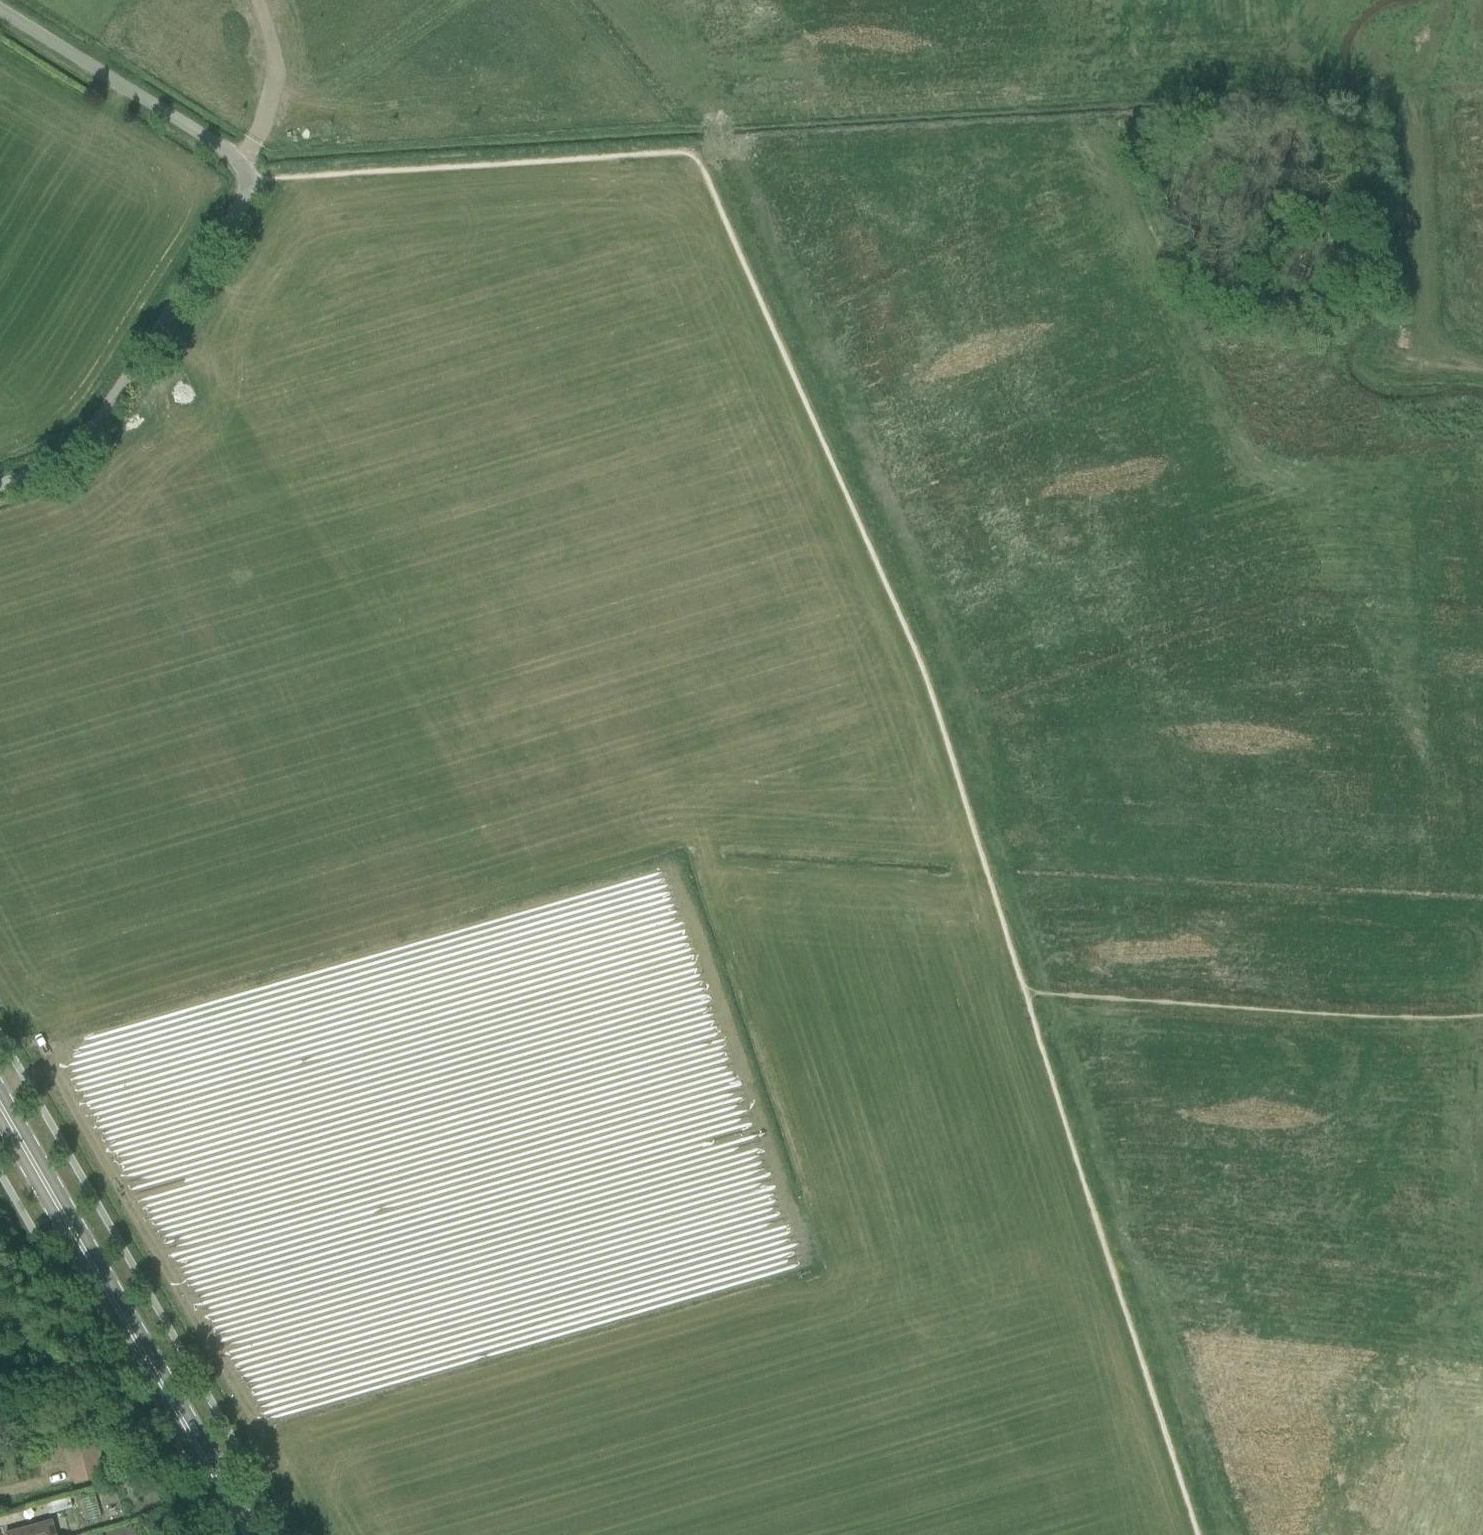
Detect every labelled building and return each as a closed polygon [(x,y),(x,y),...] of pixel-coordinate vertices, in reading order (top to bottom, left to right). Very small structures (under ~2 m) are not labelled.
[(66,1446),(75,1481),(103,1474),(94,1438),(66,1446)] [(70,1496),(46,1503),(49,1514),(73,1507),(70,1496)] [(52,1518),(3,1533),(3,1534),(57,1534),(52,1518)]
